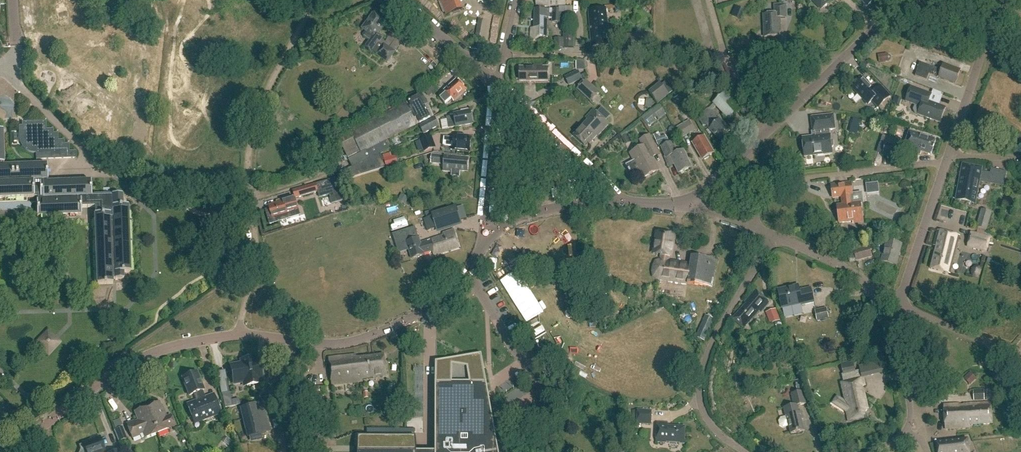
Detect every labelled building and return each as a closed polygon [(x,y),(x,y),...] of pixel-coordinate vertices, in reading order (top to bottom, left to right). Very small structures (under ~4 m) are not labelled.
[(463,8),(460,0),(440,0),(446,15),(463,8)] [(820,8),(829,0),(813,0),(820,8)] [(764,37),(779,36),(778,24),(780,24),(779,18),(786,18),(785,4),(774,5),(774,14),(763,15),(764,37)] [(608,28),(606,8),(589,10),(592,47),(612,45),(611,28),(608,28)] [(564,23),(565,13),(559,13),(559,10),(535,9),(534,28),(531,28),(531,41),(547,42),(547,30),(547,18),(549,18),(549,19),(553,19),(553,22),(564,23)] [(385,43),(384,45),(380,42),(384,37),(379,33),(387,23),(373,13),(362,29),(365,31),(363,34),(363,37),(369,41),(363,49),(371,54),(373,51),(377,54),(388,62),(395,51),(385,43)] [(179,34),(183,36),(192,24),(188,21),(179,34)] [(564,48),(574,48),(573,34),(563,35),(564,48)] [(942,70),(932,67),(920,63),(915,76),(927,80),(929,74),(939,78),(955,84),(961,70),(944,64),(942,70)] [(534,65),(534,67),(533,67),(520,67),(520,81),(548,81),(548,67),(542,67),(542,65),(534,65)] [(569,85),(582,79),(578,72),(566,78),(569,85)] [(875,91),(863,78),(852,88),(868,105),(872,101),(879,108),(891,96),(880,86),(875,91)] [(454,101),(466,90),(457,80),(445,91),(446,93),(441,99),(446,105),(452,99),(454,101)] [(591,102),(600,92),(586,80),(577,89),(580,92),(591,102)] [(669,94),(660,83),(649,92),(658,103),(669,94)] [(911,87),(908,95),(906,102),(911,103),(915,105),(913,110),(915,114),(918,115),(940,123),(946,108),(929,102),(932,95),(911,87)] [(729,121),(741,110),(725,92),(713,103),(729,121)] [(380,155),(393,149),(388,140),(434,116),(423,95),(338,139),(346,153),(349,160),(366,151),(370,158),(337,175),(341,182),(386,168),(380,155)] [(662,108),(660,104),(657,107),(643,118),(645,122),(647,121),(649,122),(664,111),(662,108)] [(598,136),(609,124),(594,109),(587,116),(590,118),(574,136),(585,146),(591,139),(592,141),(597,135),(598,136)] [(711,112),(708,109),(702,113),(700,116),(700,120),(703,125),(706,125),(720,140),(730,131),(716,116),(712,111),(711,112)] [(473,124),(470,111),(454,114),(455,116),(447,117),(448,125),(456,123),(457,127),(473,124)] [(804,157),(832,154),(829,130),(834,129),(833,115),(812,117),(814,137),(802,138),(804,157)] [(423,134),(439,126),(435,118),(419,126),(423,134)] [(683,138),(695,131),(689,120),(677,127),(683,138)] [(69,152),(69,144),(64,144),(64,140),(58,141),(58,133),(54,134),(53,129),(46,130),(46,122),(24,123),(22,123),(22,126),(19,126),(19,139),(20,142),(21,144),(22,147),(24,149),(26,150),(28,152),(30,153),(32,153),(36,153),(36,160),(76,159),(76,152),(69,152)] [(31,210),(31,207),(33,205),(37,204),(37,218),(81,217),(81,208),(88,208),(95,207),(95,214),(94,214),(97,286),(114,285),(114,281),(125,281),(124,274),(131,274),(128,207),(123,207),(123,196),(110,196),(110,190),(106,190),(103,190),(103,196),(92,197),(91,181),(47,183),(47,180),(48,180),(48,173),(47,165),(4,166),(3,164),(4,164),(3,131),(0,131),(0,211),(31,210)] [(931,155),(936,140),(909,131),(906,144),(898,141),(896,147),(887,144),(883,155),(897,159),(900,149),(920,155),(921,152),(931,155)] [(424,153),(437,148),(432,136),(420,140),(424,153)] [(659,170),(652,158),(659,154),(650,136),(640,141),(643,147),(630,153),(634,161),(626,165),(626,166),(627,165),(629,169),(628,170),(630,173),(631,172),(633,176),(641,172),(644,178),(659,170)] [(655,140),(657,145),(667,141),(665,136),(655,140)] [(702,160),(714,153),(704,136),(693,143),(702,160)] [(455,137),(455,139),(444,138),(444,145),(454,146),(454,150),(470,152),(471,138),(455,137)] [(666,158),(671,156),(679,173),(691,168),(683,150),(677,153),(672,141),(661,146),(666,158)] [(468,172),(469,159),(432,155),(431,163),(444,164),(444,171),(452,172),(451,176),(460,177),(460,171),(468,172)] [(956,200),(975,204),(980,179),(990,181),(991,173),(981,172),(982,168),(963,164),(960,178),(962,179),(960,186),(959,186),(956,200)] [(342,201),(336,178),(293,191),(294,196),(278,201),(279,205),(270,208),(270,209),(266,210),(270,224),(281,221),(279,215),(280,215),(282,217),(287,216),(287,213),(287,211),(298,208),(295,198),(318,192),(320,198),(330,195),(332,204),(342,201)] [(853,195),(851,183),(831,185),(833,198),(842,197),(843,205),(837,206),(839,223),(853,222),(853,223),(863,222),(861,203),(862,203),(861,194),(853,195)] [(467,218),(463,206),(457,208),(456,205),(431,212),(431,211),(425,212),(427,218),(423,220),(427,231),(461,220),(467,218)] [(987,231),(992,212),(982,209),(976,228),(987,231)] [(1019,222),(1020,217),(1008,212),(1006,217),(1019,222)] [(424,255),(424,254),(421,243),(419,238),(415,227),(406,230),(393,234),(396,246),(407,243),(412,259),(424,255)] [(951,271),(961,235),(939,228),(935,243),(938,244),(932,267),(951,271)] [(421,243),(424,254),(433,251),(434,256),(459,248),(454,230),(444,233),(444,236),(421,243)] [(986,252),(991,236),(972,231),(967,248),(986,252)] [(670,255),(672,236),(664,235),(664,233),(657,232),(655,240),(657,241),(656,253),(662,254),(661,260),(658,279),(688,284),(712,288),(716,260),(692,256),(690,265),(668,261),(669,255),(670,255)] [(856,262),(873,257),(871,248),(876,247),(874,241),(865,244),(866,247),(854,250),(854,251),(851,252),(853,260),(856,260),(856,262)] [(896,265),(902,245),(887,241),(882,262),(896,265)] [(783,309),(799,305),(802,304),(803,305),(815,302),(812,288),(800,291),(799,285),(794,286),(778,290),(783,309)] [(760,312),(769,303),(756,291),(746,303),(747,305),(734,320),(744,328),(759,311),(760,312)] [(826,308),(814,310),(817,321),(829,319),(826,308)] [(770,324),(780,320),(776,309),(765,312),(770,324)] [(704,318),(695,337),(705,341),(714,322),(704,318)] [(475,329),(475,322),(456,323),(456,330),(475,329)] [(54,336),(47,330),(34,344),(49,357),(62,343),(58,339),(54,336)] [(387,375),(384,355),(356,358),(356,355),(329,359),(332,385),(363,382),(362,379),(387,375)] [(255,365),(254,358),(248,359),(252,384),(260,382),(259,379),(262,379),(261,377),(263,377),(261,370),(260,371),(259,365),(255,365)] [(252,384),(248,359),(245,360),(245,363),(231,366),(233,376),(232,376),(233,382),(234,382),(234,384),(251,381),(251,384),(252,384)] [(861,376),(867,375),(865,365),(859,367),(860,371),(855,372),(853,361),(840,364),(843,375),(842,375),(844,383),(842,384),(846,403),(847,403),(851,406),(848,410),(846,410),(849,422),(866,419),(865,414),(868,409),(864,393),(862,391),(861,387),(865,386),(863,378),(862,379),(861,376)] [(499,450),(497,441),(485,370),(436,362),(436,451),(499,451),(499,450)] [(204,397),(202,390),(203,390),(197,373),(183,378),(189,395),(194,394),(196,400),(187,404),(195,424),(221,414),(216,402),(210,404),(207,396),(204,397)] [(974,401),(985,401),(984,390),(973,390),(974,401)] [(799,413),(797,406),(807,404),(804,392),(792,394),(794,406),(784,408),(786,416),(781,418),(779,421),(779,425),(783,427),(789,426),(791,434),(804,431),(802,420),(804,420),(802,412),(799,413)] [(229,393),(222,395),(224,409),(232,407),(229,393)] [(147,407),(157,433),(169,428),(175,425),(171,415),(165,417),(163,413),(165,413),(162,405),(161,406),(159,402),(147,407)] [(240,408),(247,437),(268,433),(260,403),(240,408)] [(946,430),(970,429),(970,425),(993,424),(991,403),(945,406),(946,430)] [(9,419),(2,410),(4,409),(0,404),(0,427),(9,419)] [(145,438),(157,433),(147,407),(135,411),(140,423),(136,424),(134,421),(127,424),(132,438),(140,435),(139,434),(143,432),(145,438)] [(652,410),(637,410),(636,424),(651,425),(652,410)] [(685,443),(685,427),(667,426),(667,423),(657,423),(656,442),(685,443)] [(118,442),(127,438),(122,427),(114,430),(118,442)] [(100,451),(105,450),(100,437),(83,444),(84,446),(80,447),(81,450),(80,451),(100,451)] [(968,440),(937,441),(938,451),(969,451),(968,440)] [(416,443),(359,443),(359,451),(417,451),(416,443)]
